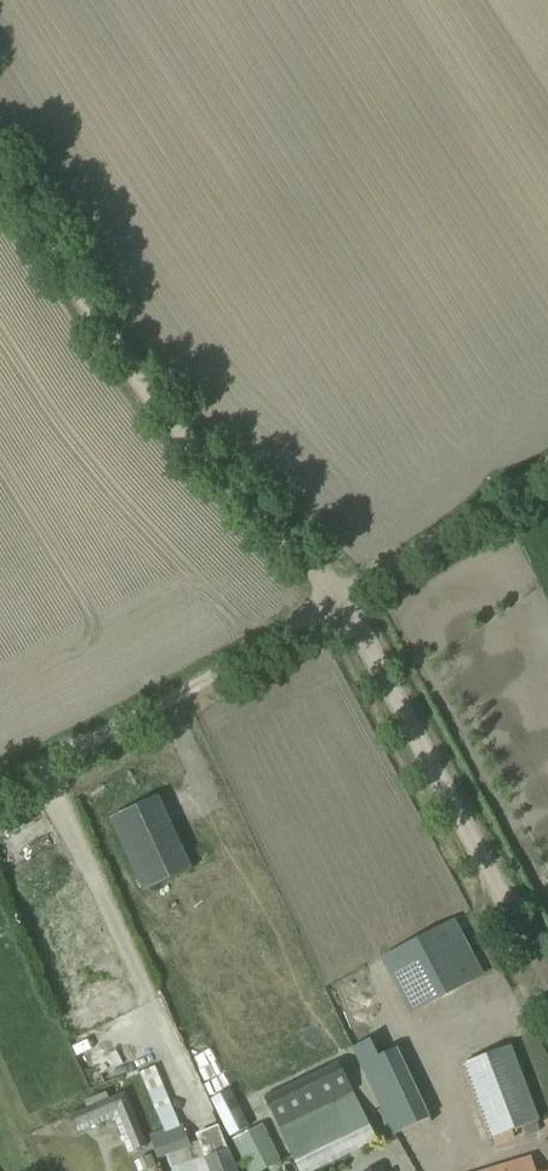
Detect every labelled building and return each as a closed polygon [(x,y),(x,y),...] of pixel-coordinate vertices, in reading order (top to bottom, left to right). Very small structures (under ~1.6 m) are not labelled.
[(109,818),(142,890),(191,868),(158,796),(109,818)] [(381,956),(410,1012),(483,975),(454,918),(381,956)] [(72,1032),(84,1075),(112,1067),(100,1025),(72,1032)] [(352,1046),(393,1134),(430,1116),(397,1046),(378,1055),(370,1038),(352,1046)] [(463,1062),(491,1137),(539,1119),(511,1044),(463,1062)] [(300,1170),(315,1170),(377,1141),(337,1059),(262,1096),(300,1170)] [(211,1098),(229,1136),(249,1126),(230,1089),(211,1098)] [(116,1120),(129,1151),(146,1144),(125,1092),(71,1113),(78,1132),(111,1118),(112,1122),(116,1120)] [(182,1123),(150,1134),(157,1156),(189,1145),(182,1123)] [(281,1161),(262,1123),(232,1139),(248,1170),(259,1170),(281,1161)] [(228,1148),(205,1157),(211,1170),(238,1170),(228,1148)] [(139,1159),(143,1170),(155,1165),(151,1154),(139,1159)] [(532,1156),(482,1170),(537,1170),(532,1156)]
